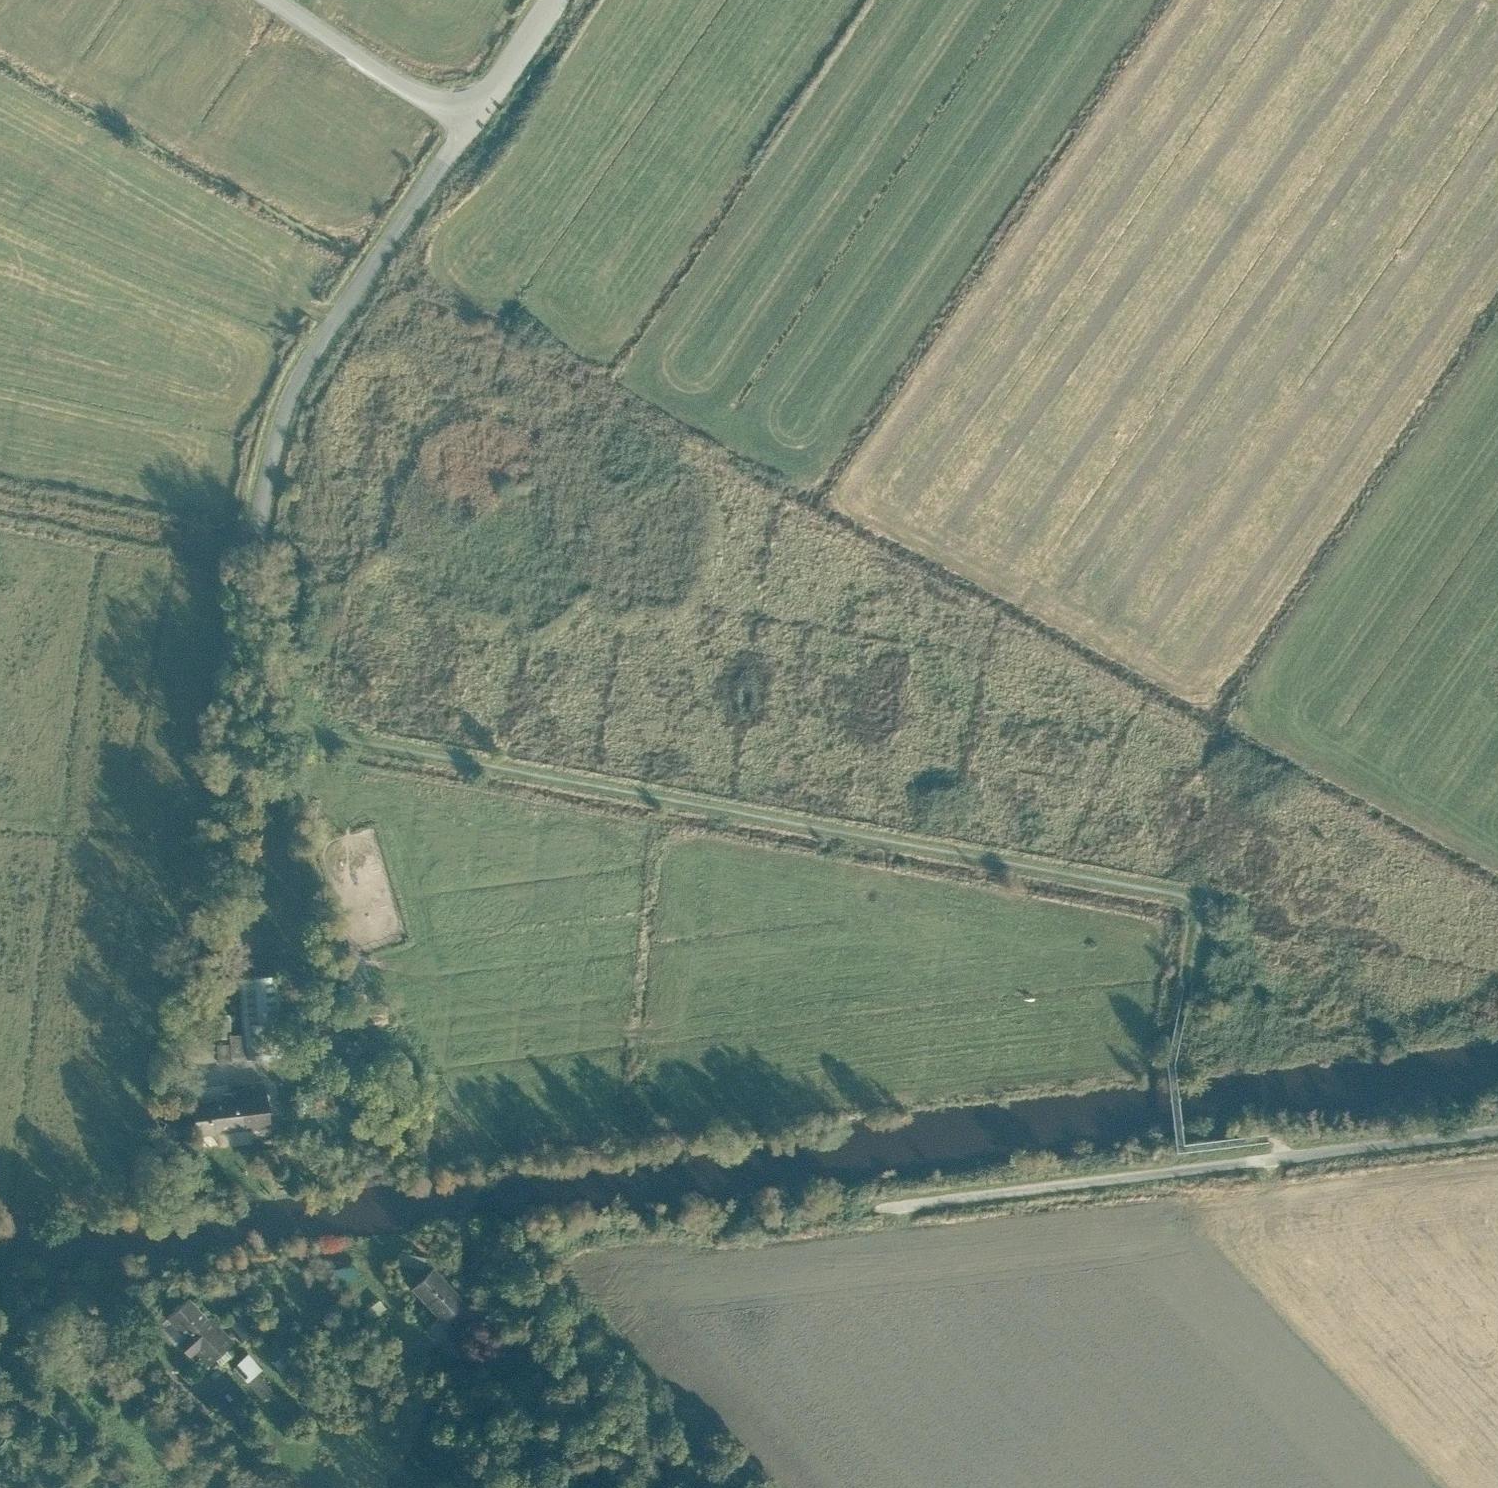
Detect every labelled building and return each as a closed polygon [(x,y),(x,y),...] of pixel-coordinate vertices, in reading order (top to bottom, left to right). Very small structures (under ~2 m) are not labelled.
[(283,1057),(274,975),(238,978),(247,1061),(283,1057)] [(201,1099),(207,1145),(273,1137),(267,1091),(201,1099)] [(398,1265),(424,1265),(424,1251),(398,1251),(398,1265)] [(333,1265),(335,1279),(357,1277),(355,1263),(333,1265)] [(437,1316),(443,1322),(447,1319),(464,1303),(433,1269),(412,1288),(437,1316)] [(158,1328),(202,1372),(231,1344),(188,1299),(158,1328)] [(245,1311),(229,1323),(243,1340),(258,1328),(245,1311)] [(447,1319),(443,1322),(437,1316),(423,1329),(451,1360),(469,1343),(447,1319)] [(261,1369),(247,1353),(231,1367),(246,1383),(256,1374),(261,1369)] [(256,1374),(246,1383),(261,1399),(271,1390),(256,1374)]
